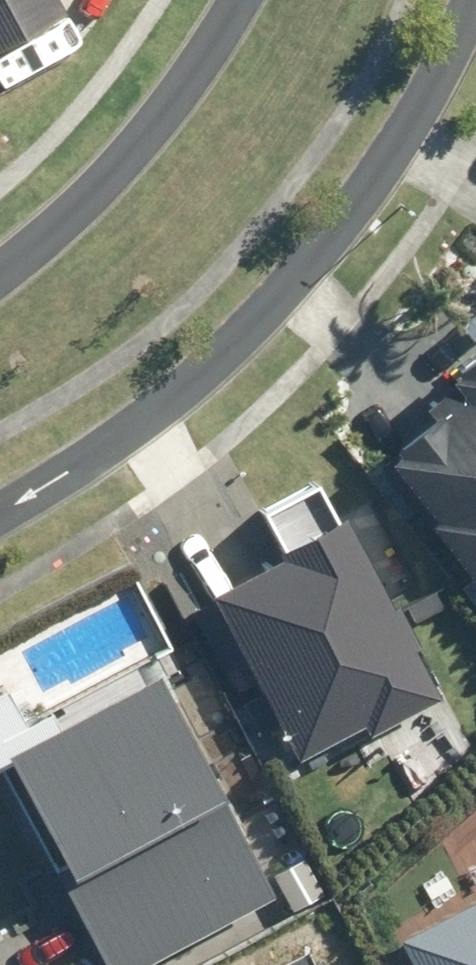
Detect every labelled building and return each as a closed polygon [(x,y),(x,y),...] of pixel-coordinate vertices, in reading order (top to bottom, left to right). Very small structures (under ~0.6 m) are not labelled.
[(62,16),(53,0),(0,0),(0,50),(62,16)] [(418,407),(429,420),(379,463),(475,576),(475,357),(418,407)] [(372,734),(440,699),(348,521),(214,589),(301,758),(367,724),(372,734)] [(155,668),(3,750),(65,863),(54,869),(106,964),(140,964),(276,892),(155,668)] [(399,938),(413,964),(475,964),(475,900),(399,938)] [(287,964),(319,964),(313,953),(287,964)]
